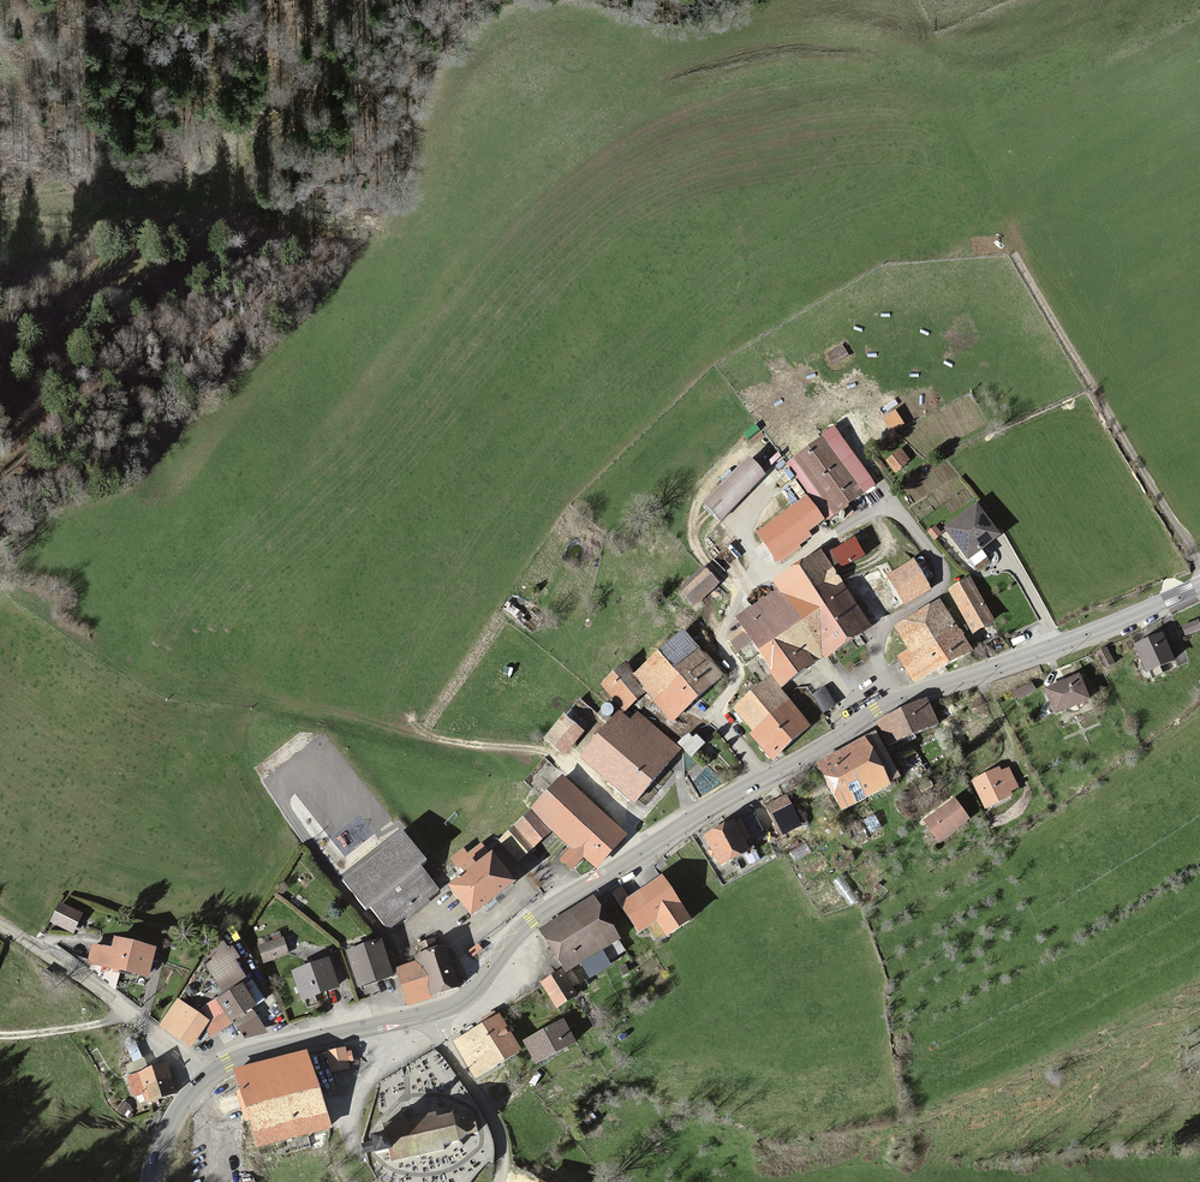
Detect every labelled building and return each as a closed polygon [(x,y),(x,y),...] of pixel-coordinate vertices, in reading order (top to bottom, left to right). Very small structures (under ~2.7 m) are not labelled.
[(272,107),(253,124),(260,133),(280,115),(272,107)] [(895,412),(884,419),(892,430),(902,424),(895,412)] [(834,429),(787,464),(827,518),(874,484),(834,429)] [(895,432),(888,438),(891,441),(898,435),(895,432)] [(901,451),(889,460),(897,470),(909,461),(901,451)] [(749,458),(704,503),(720,519),(765,473),(749,458)] [(807,496),(756,533),(778,564),(800,548),(798,545),(810,536),(807,531),(824,519),(807,496)] [(977,504),(946,528),(969,557),(1000,534),(977,504)] [(824,555),(835,572),(864,555),(857,543),(872,535),(866,523),(849,533),(852,538),(824,555)] [(780,590),(737,617),(781,684),(870,626),(835,572),(824,555),(821,551),(775,582),(780,590)] [(913,559),(887,574),(904,603),(930,588),(926,580),(933,576),(922,557),(914,562),(913,559)] [(704,569),(680,590),(693,605),(717,583),(704,569)] [(992,622),(969,579),(950,589),(973,632),(992,622)] [(958,631),(941,602),(897,628),(910,650),(900,655),(915,681),(969,650),(961,635),(962,634),(960,630),(958,631)] [(1184,627),(1186,634),(1199,629),(1199,628),(1198,622),(1184,627)] [(684,633),(636,676),(625,664),(601,684),(624,710),(646,690),(671,719),(721,675),(684,633)] [(1160,634),(1136,645),(1150,673),(1174,662),(1160,634)] [(1106,650),(1098,654),(1105,667),(1113,663),(1106,650)] [(1048,688),(1058,712),(1087,701),(1077,676),(1048,688)] [(769,678),(734,709),(755,732),(752,734),(773,758),(810,725),(769,678)] [(1031,683),(1016,692),(1019,698),(1035,690),(1031,683)] [(825,688),(812,695),(823,713),(835,705),(825,688)] [(880,723),(891,746),(934,726),(923,703),(880,723)] [(620,713),(583,755),(633,799),(677,750),(636,714),(629,721),(620,713)] [(564,716),(546,738),(564,753),(583,731),(564,716)] [(876,732),(818,762),(842,808),(890,784),(889,782),(899,776),(876,732)] [(685,736),(678,743),(692,756),(705,743),(697,735),(693,738),(690,734),(685,736)] [(999,769),(973,781),(985,807),(1012,795),(1010,791),(1019,788),(1009,768),(1000,772),(999,769)] [(627,834),(562,776),(531,810),(551,829),(573,848),(562,861),(572,869),(584,856),(597,867),(627,834)] [(954,800),(925,821),(938,840),(968,819),(954,800)] [(531,810),(501,840),(518,859),(551,829),(531,810)] [(733,821),(706,835),(721,864),(747,850),(749,854),(755,850),(749,838),(750,837),(763,830),(754,813),(734,823),(733,821)] [(403,832),(342,880),(366,910),(370,907),(388,930),(405,916),(407,919),(430,901),(428,899),(439,890),(418,865),(425,860),(403,832)] [(466,874),(450,886),(471,914),(514,882),(492,853),(490,855),(481,844),(467,855),(463,849),(453,858),(466,874)] [(662,876),(621,903),(640,931),(658,920),(667,934),(690,919),(662,876)] [(594,900),(542,930),(565,969),(617,939),(594,900)] [(81,914),(60,903),(51,920),(73,931),(81,914)] [(221,939),(205,964),(225,994),(247,980),(221,939)] [(282,939),(259,946),(264,960),(287,953),(282,939)] [(154,950),(114,940),(111,950),(95,947),(91,964),(147,977),(154,950)] [(381,940),(347,952),(359,986),(392,975),(381,940)] [(479,943),(469,950),(473,956),(483,949),(479,943)] [(418,960),(396,968),(408,1003),(458,986),(444,946),(416,956),(418,960)] [(329,960),(293,973),(302,999),(338,987),(329,960)] [(561,972),(543,983),(557,1006),(575,995),(561,972)] [(225,994),(216,1000),(231,1022),(233,1021),(252,1009),(265,1000),(252,980),(248,982),(247,980),(225,994)] [(194,1011),(178,1000),(160,1025),(191,1047),(193,1044),(209,1021),(194,1011)] [(197,1007),(194,1011),(209,1021),(193,1044),(231,1022),(216,1000),(200,1009),(197,1007)] [(252,1009),(233,1021),(244,1038),(268,1033),(252,1009)] [(494,1016),(454,1041),(478,1078),(518,1052),(494,1016)] [(564,1022),(525,1043),(536,1062),(574,1042),(564,1022)] [(344,1049),(328,1052),(332,1071),(349,1068),(348,1062),(353,1061),(351,1052),(345,1053),(344,1049)] [(305,1053),(236,1073),(257,1146),(326,1126),(305,1053)] [(165,1066),(129,1078),(135,1096),(145,1093),(148,1102),(174,1093),(165,1066)] [(132,1108),(123,1101),(117,1110),(129,1119),(132,1115),(129,1113),(132,1108)] [(384,1119),(392,1160),(447,1149),(446,1141),(465,1138),(474,1128),(470,1117),(460,1112),(443,1116),(441,1107),(384,1119)] [(596,1118),(590,1112),(583,1118),(589,1125),(596,1118)]
